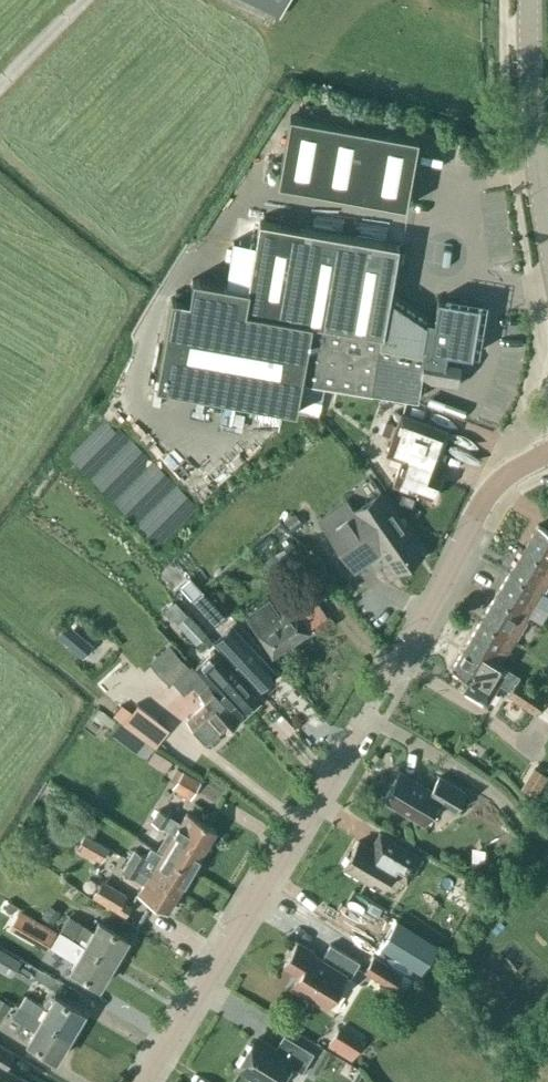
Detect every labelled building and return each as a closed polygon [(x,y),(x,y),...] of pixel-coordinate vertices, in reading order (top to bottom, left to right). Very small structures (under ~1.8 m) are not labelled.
[(279,15),(287,0),(248,0),(279,15)] [(290,115),(278,183),(404,205),(416,138),(290,115)] [(397,245),(259,221),(255,243),(233,239),(225,284),(248,287),(244,309),(290,318),(283,362),(301,365),(299,378),(317,381),(313,399),(332,402),(335,384),(417,398),(420,379),(456,385),(461,357),(468,358),(478,304),(437,297),(433,320),(427,319),(427,315),(389,290),(397,245)] [(477,416),(447,410),(449,398),(427,394),(423,416),(475,426),(477,416)] [(432,474),(448,431),(400,413),(386,453),(391,455),(388,462),(399,466),(393,483),(432,497),(440,477),(432,474)] [(154,442),(165,459),(176,453),(165,436),(154,442)] [(394,571),(412,560),(408,554),(419,547),(381,491),(354,509),(347,499),(318,519),(353,569),(380,551),(394,571)] [(547,563),(547,530),(538,524),(523,548),(547,563)] [(291,540),(275,551),(289,571),(305,560),(291,540)] [(547,581),(547,563),(523,548),(509,572),(542,592),(547,581)] [(315,574),(323,568),(314,554),(305,560),(315,574)] [(495,596),(527,615),(542,592),(509,572),(495,596)] [(298,604),(309,619),(327,607),(316,592),(298,604)] [(513,639),(527,615),(495,596),(481,619),(513,639)] [(289,599),(251,623),(272,655),(310,631),(289,599)] [(176,615),(195,638),(207,628),(188,605),(176,615)] [(212,617),(225,633),(235,624),(222,608),(212,617)] [(517,674),(498,663),(513,639),(481,619),(452,667),(451,668),(469,679),(464,686),(465,690),(484,701),(488,700),(499,682),(510,688),(506,694),(536,713),(536,712),(546,719),(547,716),(547,693),(545,698),(514,679),(517,674)] [(168,643),(148,661),(169,684),(172,681),(183,694),(203,676),(192,663),(189,666),(168,643)] [(251,645),(233,662),(258,689),(276,672),(251,645)] [(232,671),(215,687),(239,713),(256,697),(232,671)] [(139,698),(125,720),(154,739),(169,718),(139,698)] [(224,700),(218,706),(211,698),(187,719),(210,744),(239,718),(224,700)] [(154,744),(148,756),(164,765),(171,753),(154,744)] [(541,763),(527,770),(532,781),(547,774),(541,763)] [(172,787),(190,797),(200,780),(182,769),(172,787)] [(424,823),(436,802),(453,812),(466,792),(439,776),(431,789),(400,770),(383,799),(424,823)] [(191,870),(203,850),(216,829),(187,811),(181,822),(159,809),(146,830),(158,836),(168,842),(162,852),(191,870)] [(391,872),(406,881),(421,857),(379,832),(370,847),(358,840),(343,866),(381,888),(391,872)] [(108,847),(85,833),(77,846),(100,860),(108,847)] [(143,871),(146,867),(151,870),(150,872),(179,890),(191,870),(162,852),(155,864),(145,858),(146,856),(135,849),(128,859),(140,866),(138,868),(143,871)] [(151,870),(146,867),(143,871),(138,868),(140,866),(128,859),(122,870),(133,876),(135,874),(145,881),(138,893),(167,910),(179,890),(150,872),(151,870)] [(460,890),(474,898),(480,888),(466,880),(460,890)] [(41,915),(54,923),(61,911),(48,903),(41,915)] [(113,961),(127,938),(98,921),(93,929),(69,915),(60,930),(113,961)] [(380,945),(421,970),(438,942),(397,917),(380,945)] [(70,968),(99,985),(113,961),(60,930),(51,946),(75,960),(70,968)] [(321,958),(313,953),(314,951),(297,941),(283,965),(298,974),(291,987),(325,1007),(345,974),(350,977),(360,961),(330,943),(321,958)] [(0,947),(0,968),(10,973),(19,958),(0,947)] [(363,969),(392,987),(401,971),(372,954),(363,969)] [(41,1018),(40,1019),(32,1014),(39,1003),(23,994),(10,1017),(34,1029),(27,1041),(56,1058),(69,1035),(41,1018)] [(83,1012),(54,995),(41,1018),(69,1035),(83,1012)] [(259,1081),(278,1081),(289,1064),(301,1071),(313,1052),(286,1036),(275,1054),(252,1041),(236,1068),(259,1081)] [(5,1067),(14,1052),(0,1044),(0,1081),(31,1081),(5,1067)] [(358,1065),(327,1052),(318,1074),(335,1081),(350,1081),(358,1065)]
